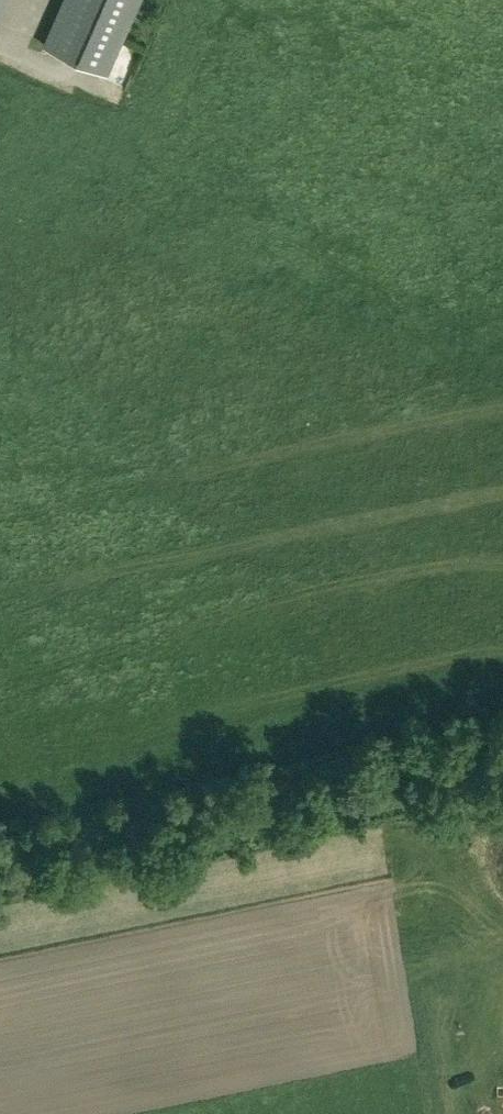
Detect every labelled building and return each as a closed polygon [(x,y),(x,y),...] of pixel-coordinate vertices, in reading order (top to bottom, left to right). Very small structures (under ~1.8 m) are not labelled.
[(44,44),(107,72),(139,0),(64,0),(44,44)]
